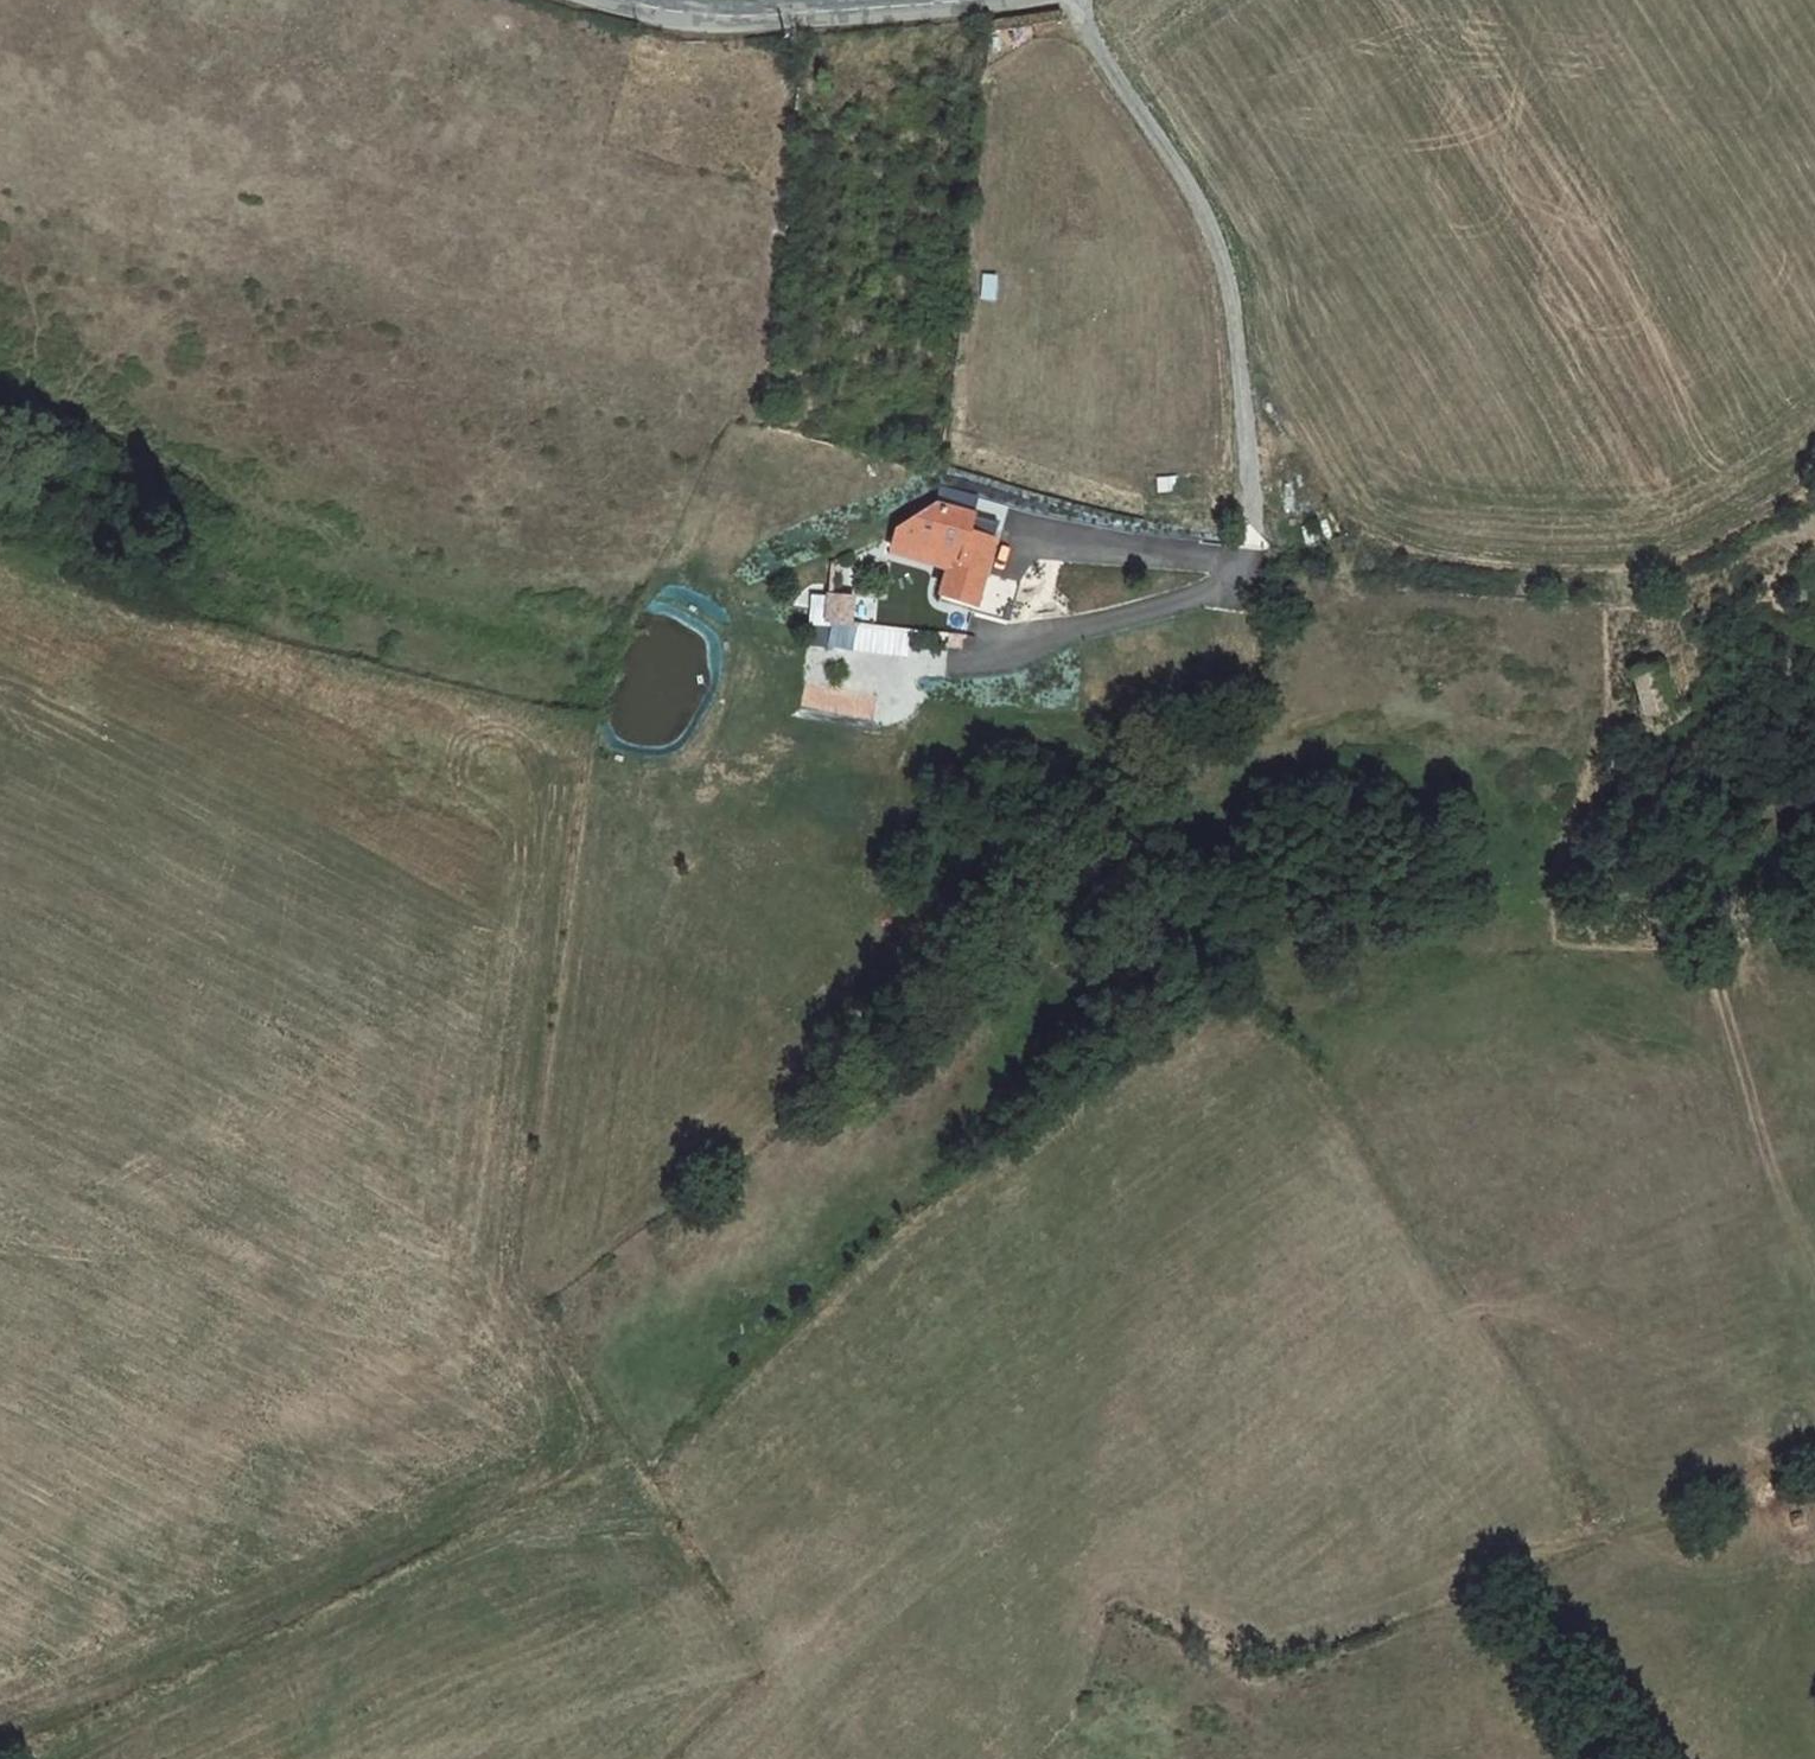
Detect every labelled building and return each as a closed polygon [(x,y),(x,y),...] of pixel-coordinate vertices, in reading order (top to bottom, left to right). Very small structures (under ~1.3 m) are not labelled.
[(973,515),(936,504),(897,529),(891,552),(947,570),(938,602),(973,613),(994,540),(968,531),(973,515)] [(829,598),(813,597),(808,643),(828,646),(832,624),(847,626),(850,596),(829,594),(829,598)] [(832,624),(828,646),(852,650),(856,627),(847,626),(832,624)] [(1644,717),(1668,711),(1658,666),(1633,672),(1644,717)]
